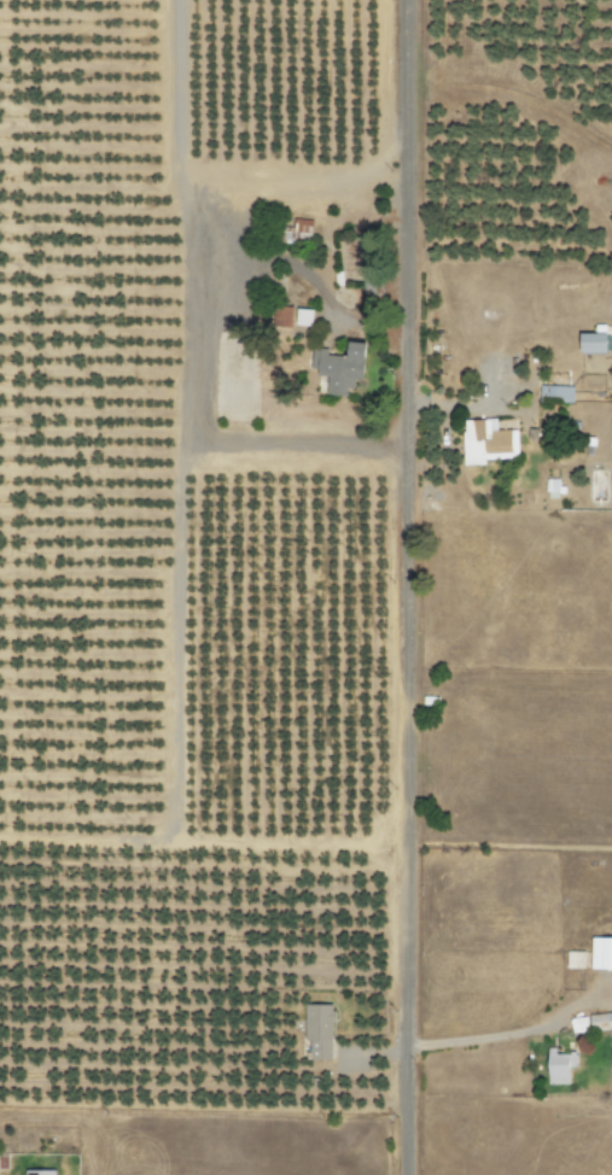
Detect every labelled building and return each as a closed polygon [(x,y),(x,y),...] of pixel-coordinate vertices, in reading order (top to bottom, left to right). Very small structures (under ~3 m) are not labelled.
[(310,220),(293,219),(292,239),(310,240),(310,220)] [(311,326),(312,310),(295,309),(295,325),(311,326)] [(606,333),(579,334),(580,354),(606,353),(606,333)] [(365,342),(347,342),(346,357),(326,356),(327,350),(313,349),(312,376),(326,377),(325,395),(349,396),(350,380),(363,381),(365,342)] [(571,404),(572,387),(538,386),(538,403),(571,404)] [(463,466),(484,465),(484,460),(516,459),(516,430),(496,430),(496,419),(461,420),(463,466)] [(590,937),(611,938),(611,971),(590,970),(590,952),(590,937)] [(583,952),(584,969),(582,969),(565,969),(565,952),(583,952)] [(332,1005),(305,1005),(305,1060),(331,1061),(332,1005)] [(588,1016),(590,1031),(611,1030),(611,1013),(588,1016)] [(571,1034),(588,1032),(586,1017),(570,1018),(571,1034)] [(568,1084),(568,1067),(576,1067),(575,1054),(555,1054),(554,1048),(546,1048),(546,1085),(568,1084)]
